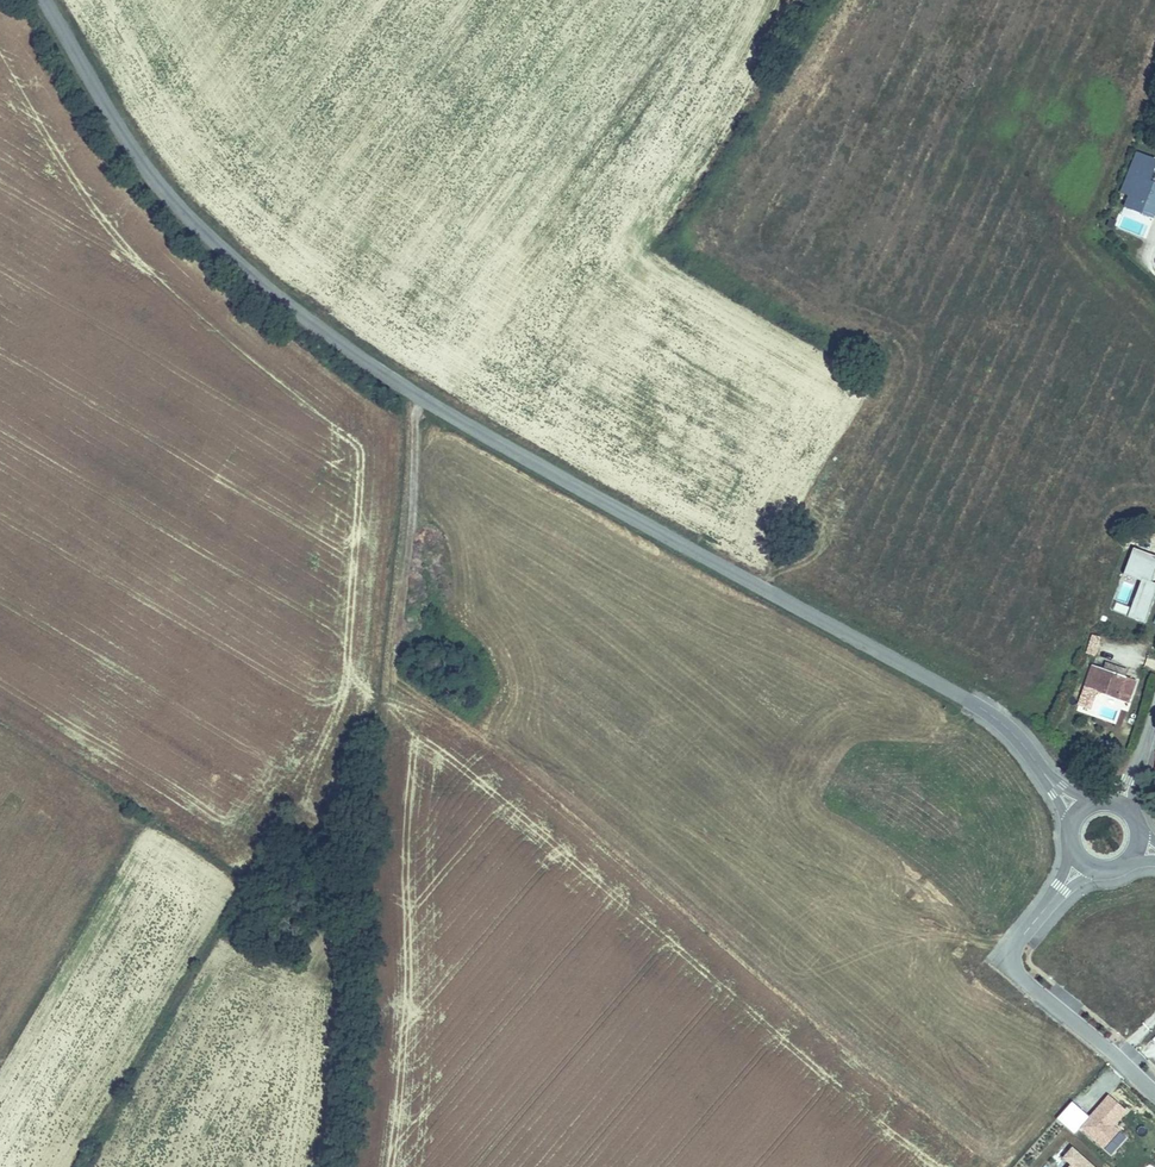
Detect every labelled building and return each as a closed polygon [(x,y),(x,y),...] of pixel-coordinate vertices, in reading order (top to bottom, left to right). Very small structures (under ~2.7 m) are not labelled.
[(1120,206),(1154,215),(1154,182),(1153,181),(1154,171),(1154,156),(1135,151),(1120,206)] [(1154,594),(1154,592),(1142,587),(1138,596),(1153,601),(1154,594)] [(1112,667),(1110,673),(1131,681),(1133,675),(1112,667)] [(1134,706),(1142,685),(1131,681),(1110,673),(1100,669),(1091,690),(1134,706)] [(1115,1124),(1128,1111),(1110,1093),(1079,1126),(1103,1149),(1121,1130),(1115,1124)] [(1072,1145),(1062,1157),(1068,1163),(1065,1166),(1098,1166),(1072,1145)]
